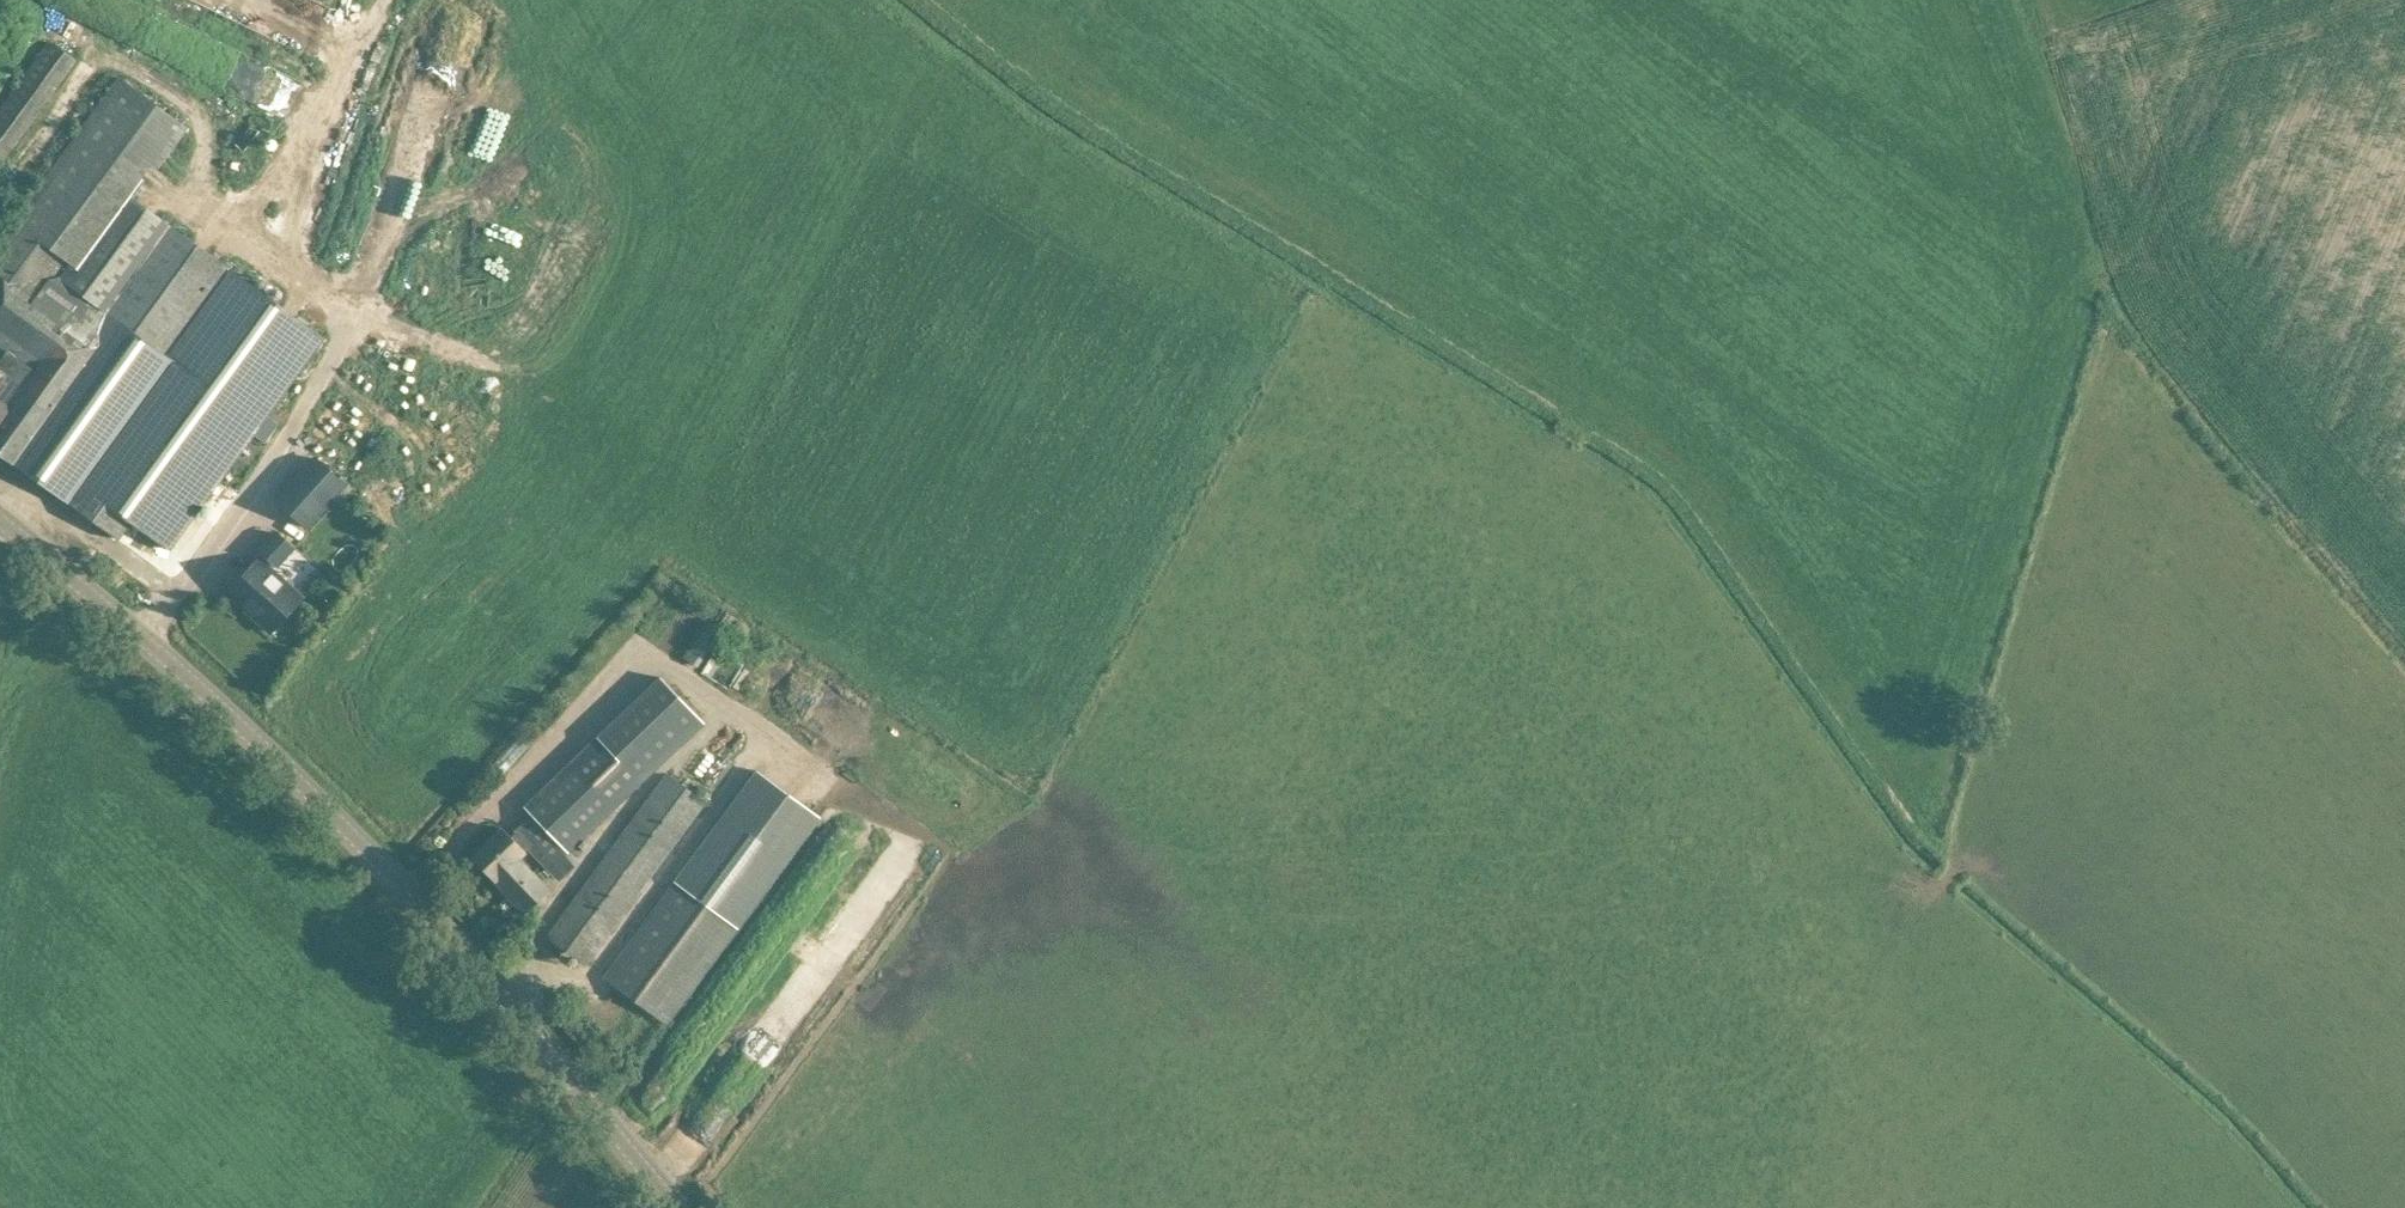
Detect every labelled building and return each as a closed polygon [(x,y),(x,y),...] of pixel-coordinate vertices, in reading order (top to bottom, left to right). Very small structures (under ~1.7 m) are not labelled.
[(0,110),(0,158),(4,161),(78,60),(50,41),(0,110)] [(9,349),(0,362),(0,364),(28,384),(0,423),(0,453),(89,517),(119,539),(131,522),(169,549),(260,424),(323,336),(299,319),(246,280),(130,196),(152,166),(183,123),(119,78),(0,241),(0,343),(9,349)] [(28,384),(0,364),(0,423),(28,384)] [(307,530),(348,485),(316,456),(274,500),(307,530)] [(278,565),(294,547),(278,533),(262,550),(266,554),(261,559),(260,559),(229,593),(271,632),(303,597),(270,568),(275,562),(278,565)] [(662,678),(598,737),(525,807),(534,816),(516,833),(512,837),(503,828),(473,857),(527,913),(551,890),(520,858),(526,852),(530,848),(560,879),(575,865),(565,855),(641,782),(705,723),(662,678)] [(532,727),(521,739),(529,746),(540,734),(532,727)] [(667,1023),(682,1004),(821,817),(757,770),(605,977),(667,1023)] [(586,964),(705,802),(667,774),(548,936),(586,964)]
